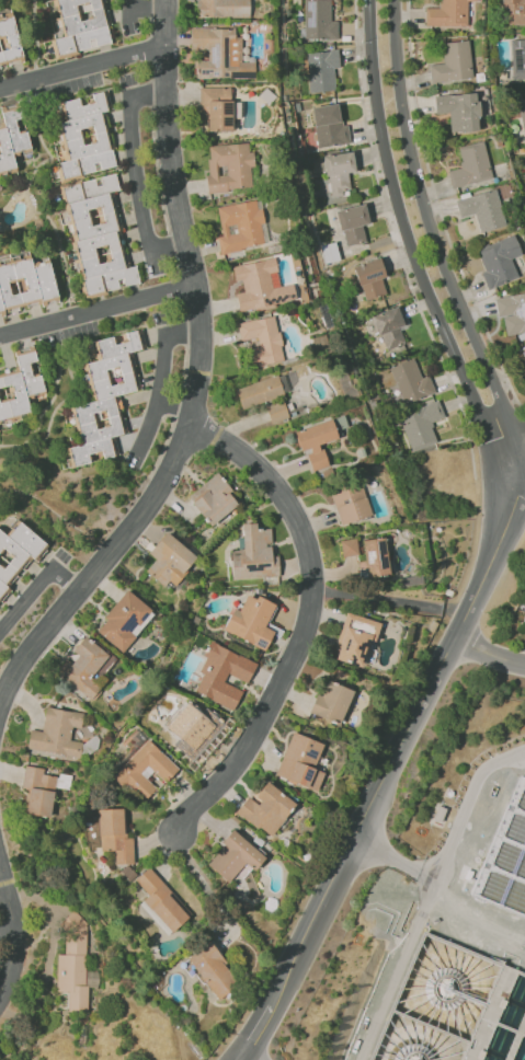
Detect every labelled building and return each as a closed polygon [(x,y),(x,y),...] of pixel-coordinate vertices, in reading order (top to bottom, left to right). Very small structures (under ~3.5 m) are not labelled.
[(100,0),(56,0),(64,37),(53,39),(56,57),(110,45),(100,0)] [(198,17),(249,18),(249,0),(198,0),(198,17)] [(337,39),(337,21),(331,21),(330,0),(303,0),(304,40),(337,39)] [(467,1),(476,1),(476,0),(440,0),(440,8),(424,8),(424,26),(467,27),(467,1)] [(502,24),(524,25),(524,0),(502,0),(502,24)] [(12,15),(0,18),(0,65),(22,60),(12,15)] [(254,78),(254,62),(241,62),(241,37),(234,37),(234,28),(190,28),(190,51),(204,51),(204,60),(194,60),(194,78),(254,78)] [(512,81),(524,81),(524,39),(510,39),(512,81)] [(441,42),(442,64),(428,64),(429,82),(471,79),(469,41),(441,42)] [(334,68),(339,68),(338,50),(306,52),(308,92),(335,91),(334,68)] [(207,132),(232,131),(231,87),(199,88),(199,111),(206,111),(207,132)] [(84,295),(139,286),(135,266),(123,268),(116,230),(118,230),(111,191),(118,190),(116,174),(83,180),(82,173),(114,167),(104,111),(110,110),(106,91),(92,93),(94,103),(80,105),(78,98),(59,102),(62,119),(60,120),(67,161),(60,162),(84,295)] [(435,114),(449,113),(449,132),(478,131),(477,93),(434,95),(435,114)] [(524,141),(524,100),(516,101),(524,141)] [(15,169),(12,152),(30,149),(26,131),(17,133),(14,120),(22,119),(19,103),(0,107),(0,110),(3,125),(0,126),(0,172),(15,169)] [(311,108),(317,148),(346,143),(340,103),(311,108)] [(457,147),(461,167),(447,171),(451,188),(491,178),(483,141),(457,147)] [(209,192),(253,189),(250,143),(206,146),(209,192)] [(355,171),(352,151),(323,156),(330,197),(350,193),(346,173),(355,171)] [(459,218),(475,214),(479,232),(505,226),(496,190),(455,199),(459,218)] [(216,207),(221,235),(216,236),(219,252),(264,245),(260,225),(264,224),(260,199),(216,207)] [(344,247),(365,242),(361,225),(369,223),(364,203),(335,210),(344,247)] [(521,254),(513,234),(476,249),(485,271),(480,273),(487,290),(518,277),(510,259),(521,254)] [(319,246),(323,264),(339,260),(335,242),(319,246)] [(57,301),(48,260),(30,263),(28,255),(10,258),(10,255),(0,256),(0,313),(57,301)] [(364,301),(386,294),(381,278),(385,277),(379,257),(353,266),(364,301)] [(231,266),(234,281),(241,280),(243,292),(235,293),(238,312),(295,302),(292,284),(272,288),(269,273),(276,271),(274,258),(231,266)] [(502,316),(506,335),(524,331),(524,292),(494,298),(497,317),(502,316)] [(399,329),(405,327),(397,306),(372,316),(384,350),(404,342),(399,329)] [(237,323),(240,341),(256,338),(258,348),(249,349),(252,367),(283,361),(275,316),(237,323)] [(113,397),(139,389),(128,353),(143,348),(137,329),(115,336),(95,342),(100,359),(83,364),(94,400),(72,407),(83,443),(64,449),(69,468),(90,462),(88,454),(101,450),(103,459),(118,455),(113,436),(124,433),(113,397)] [(20,417),(20,414),(29,412),(26,395),(44,392),(40,375),(31,376),(29,363),(36,362),(33,347),(14,350),(18,370),(0,373),(0,421),(20,417)] [(389,367),(404,405),(435,392),(428,375),(421,378),(413,358),(389,367)] [(235,389),(241,408),(290,393),(284,374),(235,389)] [(412,452),(437,441),(429,423),(444,417),(437,400),(397,417),(412,452)] [(288,417),(283,401),(265,407),(271,423),(288,417)] [(293,430),(299,453),(306,451),(311,471),(327,467),(321,443),(338,439),(335,430),(346,427),(343,417),(293,430)] [(211,526),(237,504),(228,493),(231,490),(217,473),(187,497),(211,526)] [(371,515),(359,480),(328,491),(340,525),(371,515)] [(8,588),(9,588),(43,541),(14,520),(4,534),(0,531),(0,600),(8,588)] [(231,580),(279,577),(278,555),(271,556),(269,528),(256,529),(256,523),(241,524),(243,550),(230,551),(231,580)] [(196,558),(166,532),(147,552),(155,560),(145,571),(167,590),(196,558)] [(362,540),(367,577),(389,575),(384,537),(362,540)] [(341,557),(357,555),(356,538),(339,540),(341,557)] [(154,612),(126,590),(94,630),(122,652),(154,612)] [(274,630),(266,627),(275,605),(247,593),(239,611),(232,608),(222,631),(265,649),(274,630)] [(361,667),(363,661),(370,663),(381,623),(345,613),(334,649),(338,651),(335,660),(361,667)] [(64,659),(55,673),(91,698),(99,686),(97,684),(116,658),(83,635),(72,651),(78,655),(71,664),(64,659)] [(234,710),(242,691),(223,682),(227,674),(247,683),(256,663),(210,642),(197,671),(202,673),(194,692),(234,710)] [(316,694),(309,713),(340,725),(353,691),(327,680),(321,696),(316,694)] [(173,744),(193,761),(225,725),(205,707),(200,713),(187,702),(164,727),(177,738),(173,744)] [(80,757),(82,742),(69,740),(71,727),(80,728),(83,713),(45,708),(42,731),(29,729),(26,750),(80,757)] [(323,743),(291,732),(275,777),(317,791),(324,772),(314,768),(323,743)] [(178,768),(147,739),(113,775),(142,803),(156,788),(146,778),(153,772),(164,783),(178,768)] [(23,813),(50,817),(56,776),(43,774),(44,768),(24,766),(20,788),(27,790),(23,813)] [(515,778),(471,897),(524,917),(524,781),(515,778)] [(271,837),(295,803),(265,782),(253,799),(247,795),(235,813),(271,837)] [(97,810),(98,851),(114,851),(114,865),(133,864),(132,837),(124,837),(123,808),(97,810)] [(244,863),(254,871),(265,856),(231,831),(206,865),(229,883),(244,863)] [(170,891),(148,867),(134,880),(148,896),(139,904),(168,935),(188,917),(167,894),(170,891)] [(86,915),(64,915),(64,954),(56,954),(56,992),(67,992),(67,1010),(87,1010),(87,987),(96,987),(97,972),(85,972),(86,915)] [(219,1000),(240,981),(205,942),(185,961),(219,1000)]
